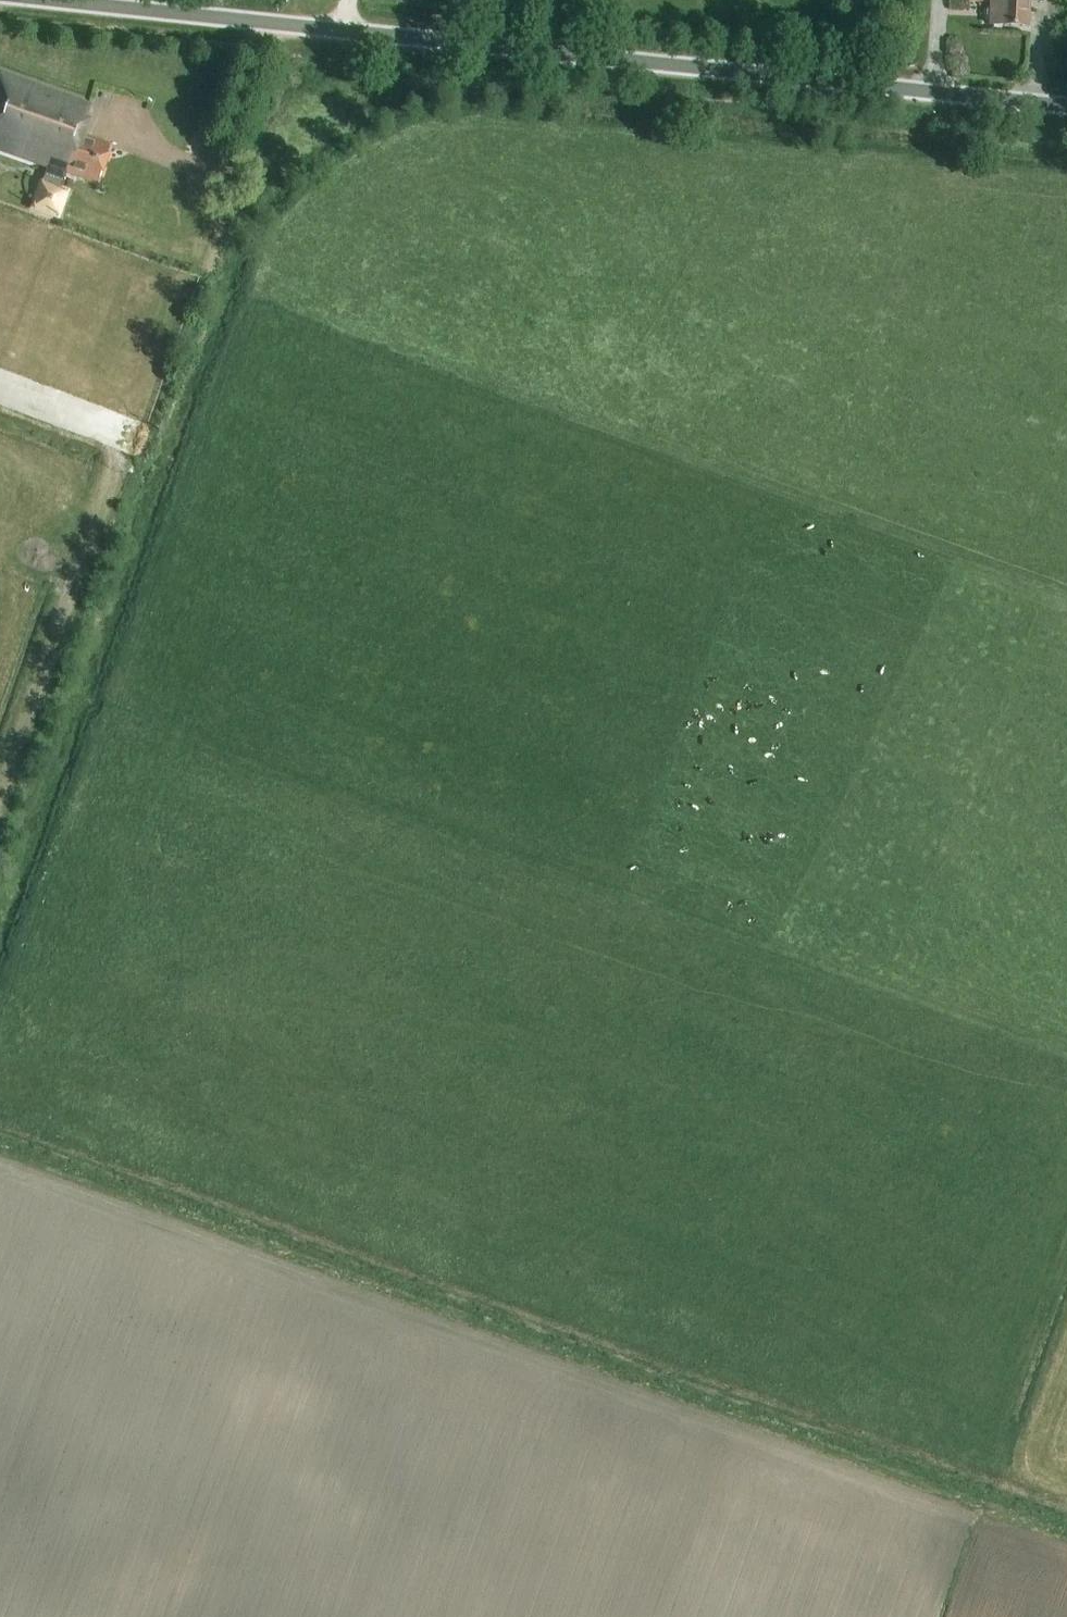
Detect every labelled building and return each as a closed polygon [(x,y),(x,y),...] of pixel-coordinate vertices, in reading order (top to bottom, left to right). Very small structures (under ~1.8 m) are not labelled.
[(1028,27),(1029,0),(1037,0),(990,0),(990,7),(987,10),(987,16),(990,19),(989,24),(1004,25),(1004,26),(1028,27)] [(0,74),(0,150),(47,166),(41,184),(61,190),(66,173),(77,177),(78,175),(99,182),(108,146),(83,137),(83,135),(78,133),(89,105),(0,73),(0,74)]
